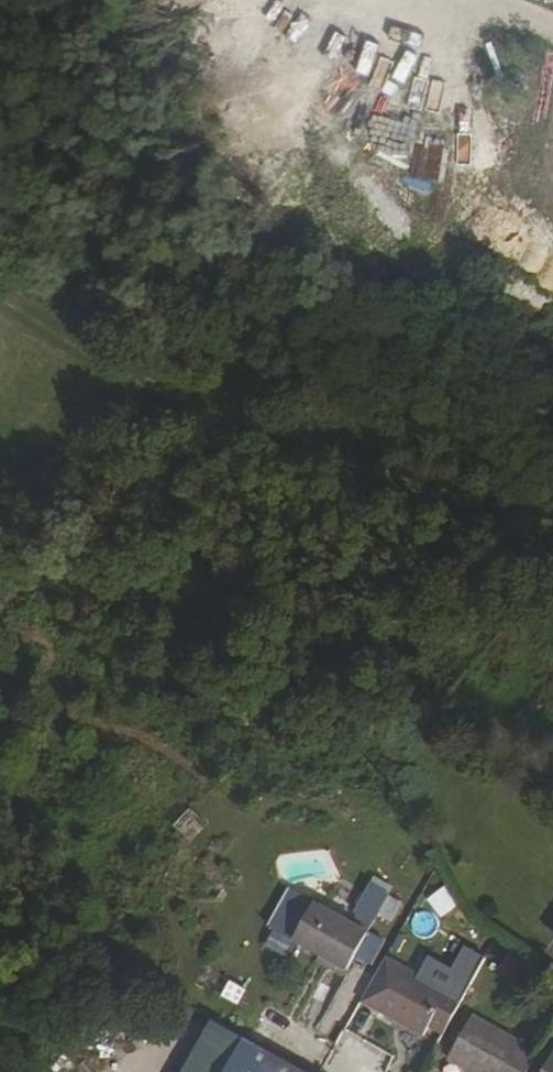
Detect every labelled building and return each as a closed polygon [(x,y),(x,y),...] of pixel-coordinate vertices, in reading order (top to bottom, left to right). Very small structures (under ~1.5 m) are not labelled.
[(193,837),(207,821),(192,808),(178,825),(193,837)] [(456,904),(449,891),(436,900),(444,913),(456,904)] [(295,941),(321,955),(348,970),(375,924),(358,915),(353,924),(317,903),(295,941)] [(344,976),(348,970),(321,955),(318,961),(344,976)] [(523,968),(511,960),(505,969),(518,977),(523,968)] [(425,1037),(438,1044),(443,1036),(462,1002),(385,962),(365,997),(366,997),(383,1006),(379,1013),(380,1014),(425,1037)] [(366,997),(362,1004),(379,1013),(383,1006),(366,997)] [(537,1059),(514,1047),(516,1044),(472,1020),(449,1061),(470,1071),(529,1071),(537,1059)] [(245,1042),(227,1071),(298,1071),(245,1042)] [(544,1071),(552,1071),(552,1055),(544,1071)]
